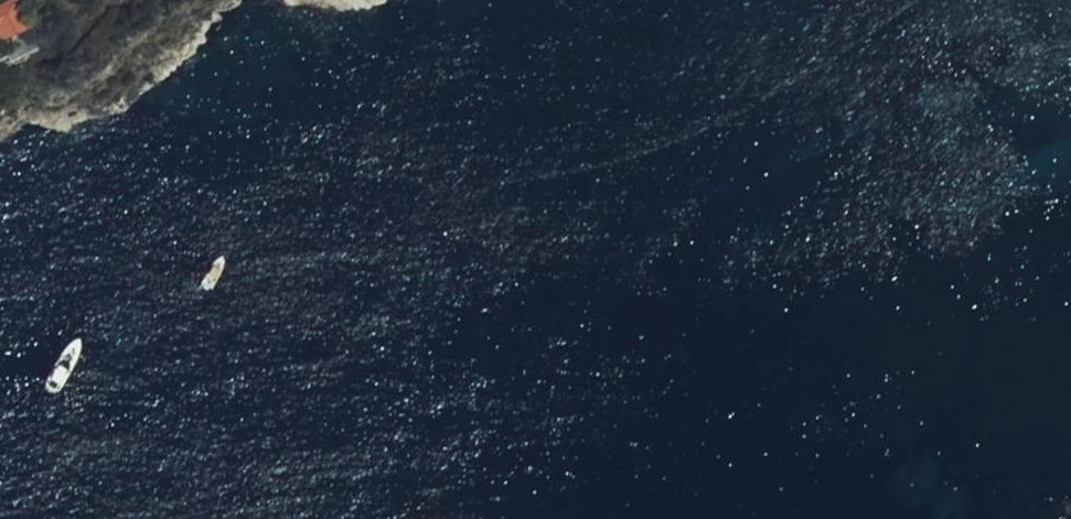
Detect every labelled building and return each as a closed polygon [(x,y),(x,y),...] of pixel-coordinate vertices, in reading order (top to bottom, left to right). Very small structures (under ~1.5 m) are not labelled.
[(8,36),(12,43),(36,32),(20,1),(0,11),(0,39),(8,36)]
